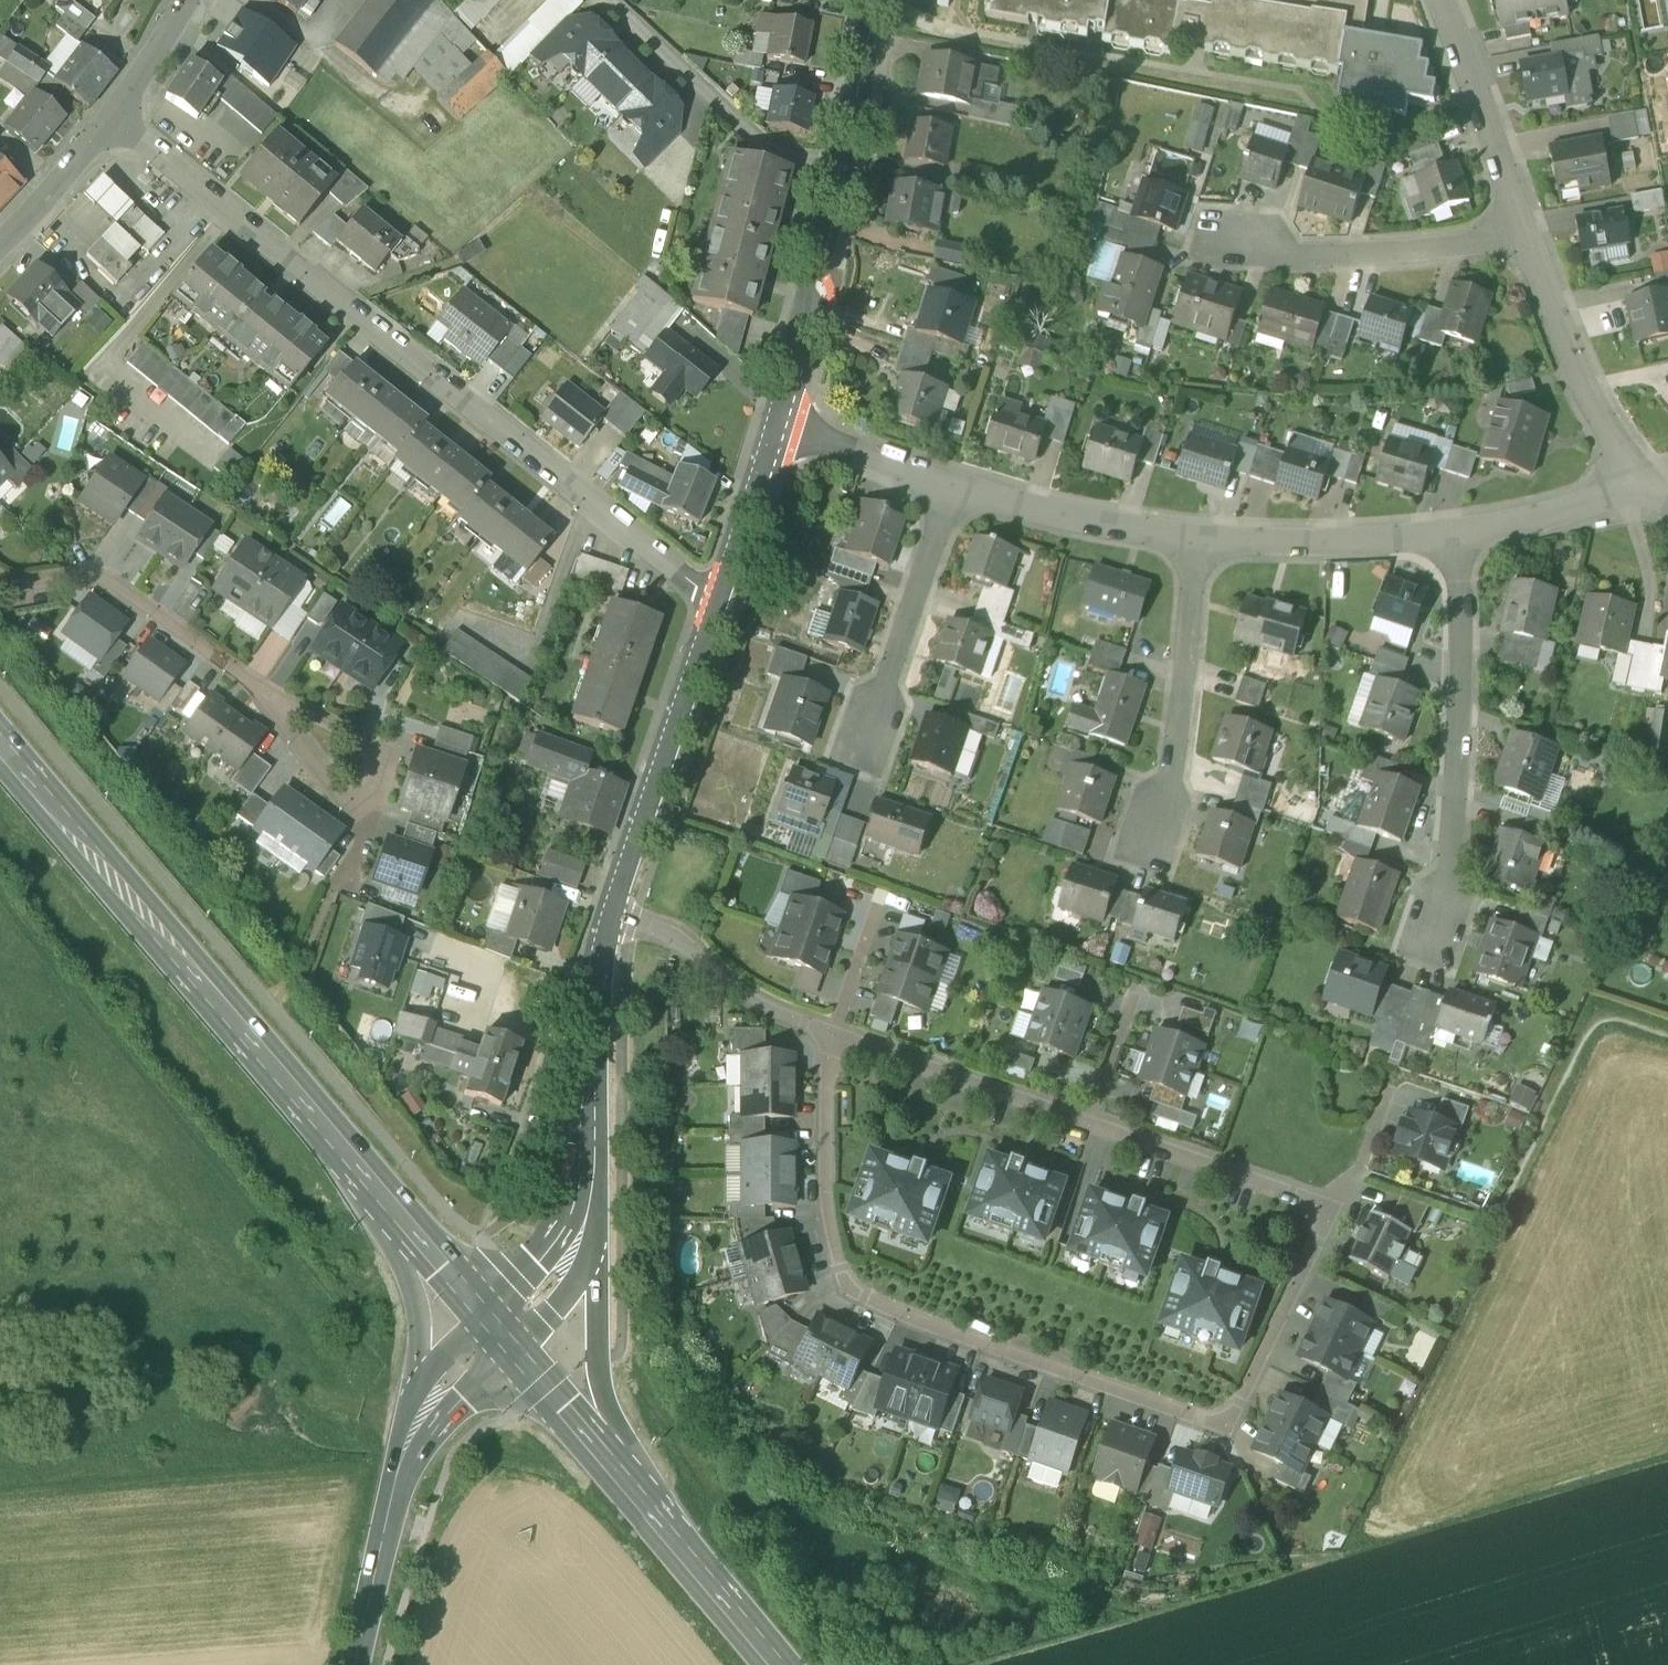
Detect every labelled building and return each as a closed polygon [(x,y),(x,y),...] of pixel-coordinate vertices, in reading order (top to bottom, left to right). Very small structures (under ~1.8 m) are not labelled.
[(65,16),(86,32),(95,21),(68,0),(62,0),(55,8),(55,9),(65,16)] [(296,15),(307,0),(271,0),(296,16),(296,15)] [(310,0),(307,0),(296,15),(306,22),(318,5),(310,0)] [(384,86),(397,84),(399,81),(402,82),(412,69),(452,18),(435,0),(371,0),(334,46),(384,86)] [(489,15),(473,0),(469,0),(463,7),(480,24),(489,15)] [(497,6),(491,0),(473,0),(489,15),(497,6)] [(528,25),(545,43),(564,23),(565,23),(583,6),(577,0),(552,0),(528,25)] [(992,22),(993,13),(998,10),(1000,0),(990,0),(986,21),(992,22)] [(1106,36),(1112,0),(1000,0),(998,10),(993,13),(992,22),(1030,28),(1031,24),(1039,26),(1045,27),(1048,31),(1063,34),(1067,31),(1078,32),(1081,37),(1089,38),(1090,36),(1096,37),(1099,35),(1106,36)] [(1174,40),(1180,6),(1188,7),(1188,6),(1189,0),(1112,0),(1106,36),(1105,41),(1113,42),(1117,39),(1128,41),(1131,45),(1145,48),(1150,45),(1160,46),(1164,51),(1172,52),(1174,40)] [(1345,34),(1348,16),(1313,10),(1312,12),(1237,0),(1214,0),(1212,10),(1188,6),(1188,7),(1180,6),(1174,40),(1206,46),(1205,50),(1214,51),(1219,48),(1228,50),(1232,54),(1246,57),(1251,53),(1261,55),(1264,60),(1279,62),(1284,59),(1294,60),(1297,65),(1312,68),(1317,64),(1327,66),(1330,71),(1338,71),(1339,70),(1345,34)] [(1188,6),(1212,10),(1214,0),(1189,0),(1188,6)] [(1312,12),(1313,10),(1348,16),(1345,34),(1359,36),(1361,28),(1358,23),(1359,13),(1364,10),(1365,4),(1368,4),(1369,0),(1237,0),(1312,12)] [(1500,30),(1504,30),(1528,25),(1527,17),(1546,14),(1548,21),(1569,17),(1566,0),(1495,0),(1500,30)] [(1359,36),(1363,36),(1364,30),(1369,27),(1371,15),(1367,9),(1368,4),(1365,4),(1364,10),(1359,13),(1358,23),(1361,28),(1359,36)] [(470,34),(480,24),(463,7),(453,16),(470,34)] [(296,49),(241,11),(216,48),(242,66),(240,69),(268,88),(296,49)] [(76,44),(86,32),(65,16),(56,28),(76,44)] [(767,33),(771,33),(774,20),(758,17),(755,35),(766,37),(767,33)] [(439,99),(487,55),(452,18),(412,69),(439,99)] [(811,27),(774,20),(771,33),(766,59),(803,66),(811,27)] [(582,80),(614,49),(615,47),(589,21),(584,21),(574,32),(554,52),(555,53),(570,68),(570,74),(575,80),(582,80)] [(574,32),(565,23),(564,23),(545,43),(536,52),(531,57),(541,67),(555,53),(554,52),(574,32)] [(528,25),(518,34),(536,52),(545,43),(528,25)] [(1504,30),(1507,42),(1531,37),(1528,25),(1504,30)] [(1171,58),(1172,52),(1164,51),(1160,46),(1150,45),(1145,48),(1131,45),(1128,41),(1117,39),(1113,42),(1105,41),(1106,36),(1099,35),(1096,37),(1090,36),(1089,38),(1081,37),(1078,32),(1067,31),(1063,34),(1048,31),(1045,27),(1039,26),(1037,35),(1171,58)] [(762,58),(766,59),(771,33),(767,33),(766,37),(755,35),(751,56),(762,58)] [(518,34),(510,43),(527,60),(531,57),(536,52),(518,34)] [(1359,36),(1345,34),(1339,70),(1342,70),(1337,106),(1406,117),(1409,100),(1433,104),(1436,84),(1427,83),(1430,65),(1420,64),(1423,46),(1363,36),(1359,36)] [(7,65),(17,49),(0,38),(0,61),(7,65)] [(1600,38),(1576,42),(1578,53),(1585,52),(1586,59),(1596,58),(1603,56),(1600,38)] [(1550,47),(1553,60),(1561,58),(1561,60),(1579,56),(1578,53),(1576,42),(1550,47)] [(510,43),(501,52),(519,69),(527,60),(510,43)] [(55,81),(89,107),(115,73),(81,47),(55,81)] [(17,49),(7,65),(39,85),(50,68),(18,48),(17,49)] [(1214,51),(1205,50),(1205,55),(1337,77),(1338,71),(1330,71),(1327,66),(1317,64),(1312,68),(1297,65),(1294,60),(1284,59),(1279,62),(1264,60),(1261,55),(1251,53),(1246,57),(1232,54),(1228,50),(1219,48),(1214,51)] [(642,78),(614,49),(582,80),(611,109),(642,78)] [(509,79),(519,69),(501,52),(492,61),(508,78),(509,79)] [(1585,52),(1578,53),(1579,56),(1561,60),(1564,77),(1586,73),(1598,71),(1596,58),(1586,59),(1585,52)] [(736,53),(733,67),(759,72),(762,58),(751,56),(736,53)] [(437,101),(458,124),(508,78),(492,61),(487,55),(439,99),(437,101)] [(957,104),(964,65),(927,58),(920,98),(957,104)] [(1544,101),(1565,97),(1568,97),(1564,77),(1561,60),(1561,58),(1553,60),(1521,66),(1528,104),(1530,104),(1529,103),(1543,100),(1544,101)] [(165,99),(197,120),(213,96),(221,84),(190,63),(165,99)] [(39,85),(7,65),(0,76),(0,80),(30,99),(35,91),(39,85)] [(1001,72),(964,65),(957,104),(972,107),(973,103),(982,105),(985,87),(998,90),(1001,72)] [(1586,73),(1564,77),(1568,97),(1565,97),(1568,111),(1587,107),(1587,108),(1592,107),(1586,73)] [(213,96),(231,111),(248,93),(229,77),(222,85),(221,84),(213,96)] [(611,109),(620,117),(649,88),(641,80),(643,78),(642,78),(611,109)] [(647,145),(648,146),(668,126),(679,115),(679,110),(653,84),(649,88),(620,117),(620,118),(620,124),(626,130),(632,130),(647,145)] [(769,115),(774,94),(756,90),(752,111),(769,115)] [(6,128),(35,152),(65,116),(35,91),(30,99),(6,128)] [(767,127),(804,136),(811,100),(774,92),(774,94),(769,115),(767,127)] [(276,117),(248,93),(231,111),(260,135),(276,117)] [(970,121),(996,126),(1000,109),(982,105),(973,103),(972,107),(970,121)] [(1634,114),(1638,138),(1651,136),(1646,112),(1634,114)] [(1608,119),(1613,146),(1639,141),(1638,138),(1634,114),(1608,119)] [(1293,132),(1308,137),(1313,122),(1298,119),(1293,132)] [(907,163),(944,170),(952,130),(915,123),(907,163)] [(634,159),(644,169),(677,135),(668,126),(648,146),(647,145),(634,159)] [(1190,149),(1202,153),(1209,131),(1197,127),(1190,149)] [(1285,165),(1298,169),(1308,137),(1293,132),(1293,134),(1287,151),(1289,152),(1285,165)] [(282,216),(298,229),(302,223),(325,195),(329,190),(328,189),(309,173),(314,167),(275,135),(243,174),(287,210),(282,216)] [(1321,141),(1308,137),(1298,169),(1310,172),(1313,164),(1314,164),(1321,141)] [(1241,178),(1277,190),(1285,165),(1289,152),(1287,151),(1253,140),(1241,178)] [(1550,149),(1559,197),(1610,187),(1610,188),(1611,188),(1602,140),(1601,140),(1601,141),(1552,150),(1552,149),(1550,149)] [(1410,156),(1417,177),(1446,167),(1438,146),(1410,156)] [(720,213),(716,230),(770,245),(789,171),(729,155),(729,157),(734,159),(724,198),(719,196),(714,212),(720,213)] [(729,157),(719,196),(724,198),(734,159),(729,157)] [(1361,196),(1376,201),(1386,168),(1370,162),(1364,180),(1366,181),(1361,196)] [(25,185),(0,163),(0,211),(25,185)] [(1299,208),(1352,225),(1361,196),(1366,181),(1364,180),(1314,164),(1313,164),(1310,172),(1299,208)] [(1417,177),(1424,197),(1424,198),(1426,197),(1433,216),(1469,203),(1456,164),(1446,167),(1417,177)] [(329,190),(325,195),(343,210),(368,191),(344,171),(328,189),(329,190)] [(82,198),(110,224),(128,204),(100,178),(82,198)] [(920,232),(923,213),(927,192),(891,185),(884,225),(920,232)] [(1162,229),(1173,233),(1185,197),(1147,185),(1136,219),(1135,220),(1162,229)] [(952,197),(927,192),(923,213),(942,216),(949,218),(952,197)] [(1634,211),(1635,215),(1665,210),(1662,192),(1631,198),(1634,211)] [(1413,223),(1433,216),(1426,197),(1424,198),(1424,197),(1406,203),(1413,223)] [(138,251),(124,238),(143,217),(128,204),(110,224),(114,228),(101,241),(125,265),(126,265),(138,251)] [(1585,252),(1606,248),(1626,245),(1626,247),(1628,247),(1622,211),(1620,212),(1621,214),(1579,221),(1579,219),(1577,219),(1584,255),(1585,254),(1585,252)] [(374,276),(389,258),(399,245),(398,243),(360,212),(346,229),(335,243),(336,244),(374,276)] [(714,212),(710,229),(716,230),(720,213),(714,212)] [(923,213),(920,232),(939,235),(942,216),(923,213)] [(164,236),(143,217),(124,238),(138,251),(141,248),(148,254),(164,236)] [(311,235),(330,251),(336,244),(335,243),(346,229),(332,217),(311,235)] [(1131,217),(1124,236),(1156,246),(1162,229),(1135,220),(1136,219),(1131,217)] [(697,303),(716,230),(710,229),(691,301),(697,303)] [(751,319),(770,245),(716,230),(697,303),(691,301),(691,303),(718,310),(747,318),(751,319)] [(1151,261),(1156,246),(1124,236),(1120,251),(1126,253),(1151,261)] [(401,239),(398,243),(399,245),(389,258),(397,264),(415,258),(419,254),(401,239)] [(131,270),(125,265),(101,241),(86,257),(116,286),(131,270)] [(1630,258),(1628,247),(1626,247),(1626,245),(1606,248),(1609,262),(1630,258)] [(937,261),(966,266),(969,251),(940,246),(937,261)] [(287,393),(288,394),(323,351),(326,348),(324,347),(322,350),(316,345),(310,341),(314,337),(297,324),(294,327),(281,317),(283,315),(271,304),(267,309),(260,303),(263,298),(251,288),(249,290),(236,280),(239,276),(223,263),(220,266),(208,257),(211,254),(209,253),(207,256),(172,299),(173,300),(175,297),(192,311),(189,314),(270,380),(272,377),(289,390),(287,393)] [(1126,253),(1124,259),(1149,267),(1151,261),(1126,253)] [(1651,257),(1655,277),(1667,274),(1667,254),(1651,257)] [(1129,325),(1143,330),(1150,307),(1162,271),(1149,267),(1124,259),(1114,290),(1108,287),(1098,316),(1111,320),(1113,314),(1130,320),(1129,325)] [(1105,281),(1108,268),(1091,264),(1089,278),(1105,281)] [(5,298),(35,326),(35,325),(65,294),(35,266),(5,298)] [(928,284),(962,295),(967,280),(933,269),(928,284)] [(1658,294),(1667,292),(1667,274),(1655,277),(1658,294)] [(1174,325),(1222,341),(1227,326),(1233,328),(1235,321),(1243,296),(1188,279),(1174,325)] [(610,332),(643,358),(664,332),(681,310),(648,282),(640,290),(642,291),(610,332)] [(75,304),(87,315),(99,302),(80,285),(69,298),(75,304)] [(1446,337),(1475,346),(1491,298),(1455,286),(1446,315),(1440,335),(1446,337)] [(443,341),(470,363),(477,355),(486,361),(504,338),(511,330),(462,291),(436,324),(449,333),(443,341)] [(937,340),(961,347),(961,346),(974,305),(932,291),(925,314),(927,315),(921,332),(919,332),(918,334),(937,340)] [(1285,345),(1312,353),(1314,347),(1324,313),(1326,309),(1272,292),(1261,328),(1288,336),(1285,345)] [(1654,338),(1667,336),(1667,292),(1658,294),(1628,301),(1635,336),(1653,332),(1654,338)] [(69,298),(65,294),(35,325),(46,335),(75,304),(69,298)] [(173,300),(189,314),(192,311),(175,297),(173,300)] [(271,304),(263,298),(260,303),(267,309),(271,304)] [(1400,352),(1402,352),(1413,314),(1371,301),(1359,338),(1384,346),(1386,339),(1402,344),(1400,352)] [(1139,343),(1152,348),(1161,321),(1164,312),(1150,307),(1143,330),(1139,343)] [(711,338),(736,359),(747,318),(718,310),(711,338)] [(1419,342),(1442,350),(1446,337),(1440,335),(1446,315),(1429,310),(1419,342)] [(1314,347),(1328,351),(1338,318),(1324,313),(1314,347)] [(1354,323),(1338,318),(1328,351),(1343,356),(1354,323)] [(1174,325),(1161,321),(1152,348),(1165,352),(1174,325)] [(1227,346),(1240,351),(1248,325),(1235,321),(1233,328),(1227,346)] [(7,371),(26,349),(1,328),(0,330),(0,365),(7,371)] [(1288,336),(1261,328),(1258,336),(1285,345),(1288,336)] [(910,329),(905,345),(933,354),(937,340),(918,334),(919,332),(910,329)] [(643,358),(665,376),(686,350),(664,332),(643,358)] [(1635,336),(1638,346),(1667,340),(1667,336),(1654,338),(1653,332),(1635,336)] [(486,361),(501,374),(520,351),(504,338),(486,361)] [(933,355),(965,364),(970,349),(961,346),(961,347),(937,340),(933,354),(933,355)] [(126,365),(137,373),(153,353),(143,344),(126,365)] [(933,355),(933,354),(905,345),(895,375),(904,378),(905,376),(924,382),(933,355)] [(686,350),(665,376),(680,388),(695,400),(709,381),(703,376),(710,367),(687,349),(686,350)] [(1022,362),(1039,367),(1043,354),(1026,349),(1022,362)] [(531,359),(520,351),(501,374),(512,383),(531,359)] [(137,373),(147,381),(163,361),(153,353),(137,373)] [(326,370),(339,380),(341,377),(343,379),(353,366),(338,354),(326,370)] [(479,370),(486,361),(477,355),(470,363),(479,370)] [(147,381),(157,390),(174,369),(163,361),(147,381)] [(353,423),(354,421),(353,421),(380,387),(353,366),(343,379),(341,377),(339,380),(325,398),(326,399),(338,409),(337,410),(353,423)] [(703,376),(709,381),(716,372),(710,367),(703,376)] [(157,390),(167,398),(184,377),(174,369),(157,390)] [(664,408),(680,388),(665,376),(649,396),(664,408)] [(892,418),(934,432),(947,389),(924,382),(905,376),(904,378),(906,379),(901,396),(899,395),(892,418)] [(167,398),(177,406),(194,386),(184,377),(167,398)] [(270,380),(287,393),(289,390),(272,377),(270,380)] [(1508,387),(1512,400),(1537,392),(1533,380),(1508,387)] [(177,406),(188,415),(204,394),(194,386),(177,406)] [(403,405),(380,387),(353,421),(354,421),(376,439),(403,405)] [(545,422),(579,449),(604,418),(564,387),(547,409),(552,413),(545,422)] [(188,415),(198,423),(214,402),(204,394),(188,415)] [(605,425),(624,440),(644,414),(625,399),(605,425)] [(1045,421),(1052,424),(1055,414),(1072,419),(1076,408),(1052,400),(1045,421)] [(198,423),(208,431),(225,410),(214,402),(198,423)] [(1482,462),(1530,477),(1537,456),(1535,456),(1539,443),(1540,443),(1548,418),(1500,403),(1482,462)] [(376,439),(398,456),(421,428),(422,429),(426,423),(403,405),(376,439)] [(540,418),(545,422),(552,413),(547,409),(540,418)] [(208,431),(218,439),(235,419),(225,410),(208,431)] [(1010,453),(1035,461),(1042,438),(1046,426),(1044,426),(1019,418),(1018,420),(999,414),(988,448),(1010,455),(1010,453)] [(1047,439),(1064,445),(1072,419),(1055,414),(1052,424),(1047,439)] [(218,439),(228,448),(245,427),(235,419),(218,439)] [(1045,421),(1044,426),(1046,426),(1042,438),(1047,439),(1052,424),(1045,421)] [(1389,441),(1433,454),(1437,440),(1393,427),(1389,441)] [(444,446),(422,429),(421,428),(398,456),(394,461),(417,480),(444,446)] [(1110,475),(1132,482),(1137,464),(1142,449),(1115,441),(1117,436),(1096,429),(1083,469),(1110,477),(1110,475)] [(1137,464),(1154,469),(1163,438),(1147,433),(1143,445),(1142,449),(1137,464)] [(1143,445),(1117,436),(1115,441),(1142,449),(1143,445)] [(1292,436),(1288,452),(1308,458),(1313,442),(1292,436)] [(1430,469),(1444,473),(1452,449),(1454,445),(1437,440),(1433,454),(1434,455),(1430,469)] [(1405,491),(1422,496),(1430,469),(1434,455),(1433,454),(1389,441),(1376,483),(1405,492),(1405,491)] [(681,458),(688,461),(691,451),(679,442),(674,455),(681,458)] [(1206,485),(1225,492),(1231,474),(1238,452),(1208,442),(1206,448),(1188,442),(1178,475),(1198,481),(1199,477),(1208,480),(1206,485)] [(1231,474),(1248,480),(1257,449),(1241,444),(1238,452),(1231,474)] [(1259,444),(1257,449),(1248,480),(1276,489),(1287,452),(1259,444)] [(15,490),(33,473),(4,445),(0,449),(0,464),(10,474),(4,480),(15,490)] [(466,464),(444,446),(417,480),(439,498),(466,464)] [(1477,456),(1452,449),(1444,473),(1470,481),(1477,456)] [(618,489),(660,510),(672,481),(661,475),(661,474),(626,456),(616,450),(611,457),(621,465),(619,468),(627,471),(618,489)] [(230,451),(222,460),(241,476),(249,466),(230,451)] [(677,468),(706,479),(711,466),(691,451),(688,461),(681,458),(677,468)] [(1326,477),(1344,482),(1352,457),(1333,451),(1329,465),(1330,465),(1326,477)] [(1329,465),(1308,458),(1288,452),(1287,452),(1276,489),(1318,502),(1326,477),(1330,465),(1329,465)] [(1344,482),(1357,486),(1366,457),(1354,453),(1352,457),(1344,482)] [(598,473),(608,482),(619,468),(621,465),(611,457),(598,473)] [(81,504),(114,525),(124,511),(141,484),(109,462),(101,474),(86,477),(89,492),(81,504)] [(4,480),(10,474),(0,464),(0,484),(4,480)] [(490,482),(466,464),(439,498),(461,515),(462,515),(484,487),(485,488),(490,482)] [(677,468),(672,481),(660,510),(698,526),(715,483),(706,479),(677,468)] [(1110,475),(1110,477),(1131,484),(1132,482),(1110,475)] [(1199,477),(1198,481),(1198,483),(1206,485),(1208,480),(1199,477)] [(124,511),(135,518),(157,486),(145,478),(141,484),(124,511)] [(167,493),(157,486),(135,518),(146,525),(164,498),(167,493)] [(507,505),(485,488),(484,487),(462,515),(461,515),(457,520),(480,539),(507,505)] [(151,548),(160,554),(187,513),(164,498),(146,525),(136,540),(150,550),(151,548)] [(874,565),(887,570),(904,519),(886,513),(886,511),(862,503),(845,554),(845,555),(874,565)] [(530,523),(507,505),(480,539),(503,556),(530,523)] [(210,529),(187,513),(160,554),(169,560),(168,562),(182,571),(192,556),(209,530),(210,529)] [(553,541),(530,523),(503,556),(526,575),(538,560),(553,541)] [(192,556),(203,563),(220,537),(209,530),(192,556)] [(966,578),(979,539),(977,538),(964,577),(966,578)] [(986,585),(1004,591),(1012,566),(1009,564),(1013,551),(998,546),(999,545),(993,543),(993,544),(979,539),(966,578),(986,585)] [(213,592),(242,611),(274,563),(245,544),(213,592)] [(834,586),(864,596),(869,580),(874,565),(845,555),(845,554),(834,550),(828,566),(840,570),(834,586)] [(1012,566),(1014,566),(1019,553),(1013,551),(1009,564),(1012,566)] [(569,580),(583,585),(591,561),(578,556),(569,580)] [(496,560),(492,569),(510,577),(514,568),(496,560)] [(526,575),(522,581),(534,590),(550,570),(538,560),(526,575)] [(583,585),(594,589),(603,565),(591,561),(583,585)] [(302,582),(274,563),(242,611),(270,630),(287,605),(302,582)] [(594,589),(607,593),(615,569),(603,565),(594,589)] [(1006,592),(1006,591),(1014,566),(1012,566),(1004,591),(1006,592)] [(628,573),(615,569),(607,593),(620,597),(628,573)] [(1084,608),(1138,625),(1150,586),(1096,569),(1084,608)] [(1402,628),(1414,632),(1426,595),(1387,582),(1375,618),(1402,628)] [(1502,635),(1545,645),(1556,593),(1513,583),(1502,635)] [(986,585),(975,616),(1004,626),(1015,595),(1006,591),(1006,592),(1004,591),(986,585)] [(821,643),(859,656),(875,607),(837,594),(829,619),(822,642),(821,643)] [(306,620),(317,627),(322,626),(336,605),(322,596),(307,619),(306,620)] [(99,660),(100,661),(114,641),(125,626),(88,600),(63,635),(99,660)] [(1590,600),(1580,643),(1601,647),(1600,654),(1619,658),(1622,658),(1625,643),(1633,609),(1590,600)] [(1291,658),(1293,659),(1305,616),(1264,605),(1263,607),(1244,602),(1233,643),(1233,645),(1253,650),(1254,648),(1267,651),(1291,658)] [(612,604),(597,648),(644,664),(659,619),(612,604)] [(270,630),(290,643),(306,620),(307,619),(287,605),(270,630)] [(312,652),(342,672),(371,628),(341,608),(312,652)] [(807,636),(822,642),(829,619),(814,614),(807,636)] [(1027,634),(1004,626),(975,616),(970,630),(987,636),(1022,648),(1027,634)] [(1371,630),(1399,639),(1402,628),(1375,618),(1371,630)] [(937,662),(974,675),(987,636),(970,630),(950,623),(937,662)] [(401,648),(371,628),(342,672),(371,692),(401,648)] [(442,654),(453,661),(468,639),(457,632),(442,654)] [(1496,662),(1539,672),(1545,645),(1502,635),(1496,662)] [(453,661),(464,669),(479,646),(468,639),(453,661)] [(91,672),(103,681),(126,649),(114,641),(100,661),(99,660),(91,672)] [(123,678),(158,703),(171,685),(183,668),(148,643),(140,655),(136,651),(127,664),(131,667),(123,678)] [(1097,643),(1093,657),(1122,666),(1127,652),(1097,643)] [(1598,663),(1600,654),(1601,647),(1580,643),(1579,649),(1580,649),(1578,659),(1579,662),(1595,665),(1598,663)] [(1625,689),(1635,646),(1625,643),(1622,658),(1619,658),(1613,686),(1625,689)] [(1555,647),(1545,645),(1539,672),(1539,674),(1549,676),(1555,647)] [(464,669),(475,676),(490,654),(479,646),(464,669)] [(1625,689),(1645,693),(1651,660),(1653,649),(1635,646),(1625,689)] [(619,737),(644,664),(597,648),(572,721),(619,737)] [(782,682),(797,687),(806,661),(775,650),(766,677),(782,683),(782,682)] [(1285,678),(1291,658),(1267,651),(1261,672),(1285,678)] [(1379,652),(1374,665),(1404,675),(1409,662),(1379,652)] [(475,676),(486,683),(501,661),(490,654),(475,676)] [(1118,678),(1122,666),(1093,657),(1089,669),(1111,676),(1118,678)] [(1666,663),(1651,660),(1645,693),(1660,696),(1664,682),(1662,682),(1666,663)] [(486,683),(497,691),(512,669),(501,661),(486,683)] [(1400,688),(1404,675),(1374,665),(1369,679),(1378,682),(1378,680),(1400,688)] [(950,701),(958,672),(942,668),(935,697),(950,701)] [(497,691),(508,698),(523,676),(512,669),(497,691)] [(1016,702),(1024,681),(1008,675),(1000,697),(1016,702)] [(534,683),(523,676),(508,698),(519,705),(534,683)] [(1069,729),(1125,747),(1145,687),(1118,678),(1111,676),(1097,717),(1075,710),(1069,729)] [(1232,702),(1257,710),(1265,687),(1240,679),(1232,702)] [(1361,731),(1403,745),(1420,695),(1400,688),(1378,680),(1378,682),(1361,731)] [(764,733),(808,749),(826,697),(797,687),(782,682),(782,683),(764,733)] [(188,684),(182,693),(169,710),(181,718),(199,692),(188,684)] [(164,718),(169,710),(182,693),(171,685),(158,703),(153,710),(164,718)] [(182,734),(210,754),(234,720),(219,709),(222,704),(210,695),(182,734)] [(982,737),(995,742),(1000,728),(979,720),(950,710),(946,723),(963,729),(962,731),(982,737)] [(1667,716),(1647,712),(1644,736),(1651,738),(1648,756),(1661,757),(1667,716)] [(951,776),(952,775),(963,743),(959,741),(962,731),(963,729),(946,723),(929,717),(914,763),(951,776)] [(1246,772),(1257,776),(1263,759),(1272,733),(1228,718),(1227,721),(1229,721),(1223,741),(1221,740),(1213,762),(1230,767),(1246,772)] [(250,731),(234,720),(210,754),(237,774),(238,774),(251,756),(265,736),(253,726),(250,731)] [(1227,721),(1221,740),(1223,741),(1229,721),(1227,721)] [(439,729),(434,744),(430,758),(462,769),(467,754),(471,739),(439,729)] [(982,737),(962,731),(959,741),(963,743),(952,775),(971,781),(980,755),(978,751),(982,737)] [(515,763),(528,767),(538,739),(525,734),(515,763)] [(1512,736),(1504,761),(1510,763),(1519,738),(1512,736)] [(548,775),(578,786),(581,776),(582,776),(590,757),(590,756),(539,737),(538,739),(528,767),(548,775)] [(1534,801),(1535,801),(1543,776),(1549,777),(1558,751),(1519,738),(1510,763),(1504,761),(1495,787),(1534,801)] [(1080,768),(1098,774),(1102,761),(1075,753),(1070,767),(1075,768),(1076,767),(1080,768)] [(412,813),(444,823),(462,769),(430,758),(416,754),(398,808),(412,813)] [(230,784),(250,799),(251,797),(270,770),(251,756),(238,774),(237,774),(230,784)] [(1362,782),(1376,787),(1380,776),(1393,780),(1397,767),(1370,757),(1362,782)] [(1268,761),(1263,759),(1257,776),(1246,772),(1244,777),(1261,783),(1268,761)] [(1075,768),(1072,779),(1076,781),(1080,768),(1076,767),(1075,768)] [(1228,772),(1243,778),(1244,777),(1246,772),(1230,767),(1228,772)] [(1061,813),(1062,813),(1078,819),(1098,825),(1114,779),(1098,774),(1080,768),(1076,781),(1072,779),(1061,813)] [(816,827),(818,828),(824,809),(832,786),(791,772),(777,813),(816,827)] [(552,816),(566,821),(578,786),(548,775),(540,797),(557,803),(552,816)] [(619,789),(582,776),(581,776),(578,786),(566,821),(606,834),(621,789),(619,788),(619,789)] [(1368,800),(1368,802),(1358,829),(1358,830),(1377,836),(1401,845),(1420,790),(1393,780),(1380,776),(1376,787),(1371,802),(1368,800)] [(1540,803),(1549,777),(1543,776),(1535,801),(1540,803)] [(1243,778),(1235,805),(1263,815),(1272,786),(1261,783),(1244,777),(1243,778)] [(1565,784),(1549,777),(1540,803),(1535,801),(1534,801),(1531,808),(1554,816),(1565,784)] [(260,847),(278,860),(312,813),(283,792),(270,810),(254,831),(262,837),(263,843),(260,847)] [(270,810),(251,797),(250,799),(236,818),(254,831),(270,810)] [(1350,826),(1358,829),(1368,802),(1352,797),(1351,801),(1346,803),(1348,808),(1347,813),(1342,815),(1344,820),(1343,824),(1350,826)] [(1502,812),(1527,820),(1531,808),(1506,800),(1502,812)] [(866,839),(918,857),(931,820),(878,802),(866,839)] [(1259,827),(1263,815),(1235,805),(1231,818),(1248,824),(1259,827)] [(1531,808),(1527,820),(1550,828),(1554,816),(1531,808)] [(831,841),(832,837),(840,815),(824,809),(818,828),(816,827),(813,834),(831,841)] [(1200,858),(1237,871),(1248,838),(1244,837),(1248,824),(1231,818),(1215,812),(1200,858)] [(341,834),(312,813),(278,860),(296,873),(299,869),(305,868),(313,873),(328,852),(341,834)] [(412,813),(407,827),(435,836),(439,838),(444,823),(412,813)] [(773,825),(812,838),(813,834),(816,827),(777,813),(773,825)] [(1077,824),(1078,819),(1062,813),(1060,818),(1077,824)] [(864,824),(840,815),(832,837),(856,846),(864,824)] [(1325,835),(1345,842),(1350,826),(1343,824),(1331,820),(1325,835)] [(1544,846),(1550,828),(1527,820),(1521,838),(1540,845),(1544,846)] [(1059,850),(1083,857),(1091,834),(1067,826),(1059,850)] [(1358,829),(1350,826),(1345,842),(1372,851),(1377,836),(1358,830),(1358,829)] [(429,855),(435,836),(407,827),(406,827),(400,845),(429,855)] [(1490,858),(1491,858),(1496,858),(1505,833),(1500,831),(1490,858)] [(1482,880),(1530,897),(1531,895),(1529,895),(1540,864),(1534,862),(1540,845),(1521,838),(1505,833),(1496,858),(1491,858),(1484,879),(1483,878),(1482,880)] [(831,841),(813,834),(812,838),(807,853),(824,860),(831,841)] [(383,887),(415,897),(429,856),(429,855),(400,845),(388,841),(373,884),(383,887)] [(1367,865),(1372,851),(1345,842),(1340,856),(1359,862),(1367,865)] [(1547,847),(1544,846),(1540,845),(1534,862),(1540,864),(1541,864),(1547,847)] [(432,865),(448,871),(453,855),(437,850),(432,865)] [(313,873),(323,881),(339,860),(328,852),(313,873)] [(539,878),(575,890),(584,865),(548,853),(539,878)] [(1339,920),(1378,934),(1398,876),(1367,865),(1359,862),(1339,920)] [(1059,909),(1104,924),(1106,920),(1116,889),(1118,883),(1073,868),(1066,889),(1071,891),(1065,909),(1060,907),(1059,909)] [(791,900),(812,907),(820,884),(786,873),(778,896),(791,901),(791,900)] [(411,910),(415,897),(383,887),(379,899),(411,910)] [(489,932),(504,937),(510,920),(516,922),(518,916),(516,915),(522,895),(500,887),(485,930),(489,932)] [(1106,920),(1120,925),(1130,894),(1116,889),(1106,920)] [(1134,930),(1175,943),(1187,906),(1147,892),(1144,899),(1134,930)] [(516,942),(545,952),(551,935),(553,933),(554,931),(563,907),(523,893),(522,895),(516,915),(518,916),(516,922),(510,920),(504,937),(504,938),(516,942)] [(1144,899),(1130,894),(1120,925),(1134,930),(1144,899)] [(791,901),(781,930),(831,947),(841,918),(812,907),(791,900),(791,901)] [(364,929),(397,940),(403,921),(366,907),(359,928),(363,930),(364,929)] [(1537,940),(1542,941),(1549,921),(1522,912),(1515,931),(1537,938),(1537,940)] [(1519,991),(1529,960),(1537,940),(1537,938),(1515,931),(1493,923),(1483,953),(1484,954),(1477,976),(1519,991)] [(359,983),(385,992),(391,973),(395,974),(400,961),(395,959),(401,942),(397,940),(364,929),(363,930),(350,970),(362,974),(359,983)] [(821,976),(831,947),(781,930),(770,959),(800,969),(821,976)] [(483,952),(509,962),(516,942),(504,938),(504,937),(489,932),(482,952),(483,952)] [(894,955),(889,967),(937,984),(948,955),(897,937),(891,954),(894,955)] [(1542,941),(1537,940),(1529,960),(1546,966),(1553,945),(1542,941)] [(1352,1011),(1371,1017),(1386,973),(1341,957),(1327,997),(1353,1006),(1352,1011)] [(1062,961),(1059,968),(1085,976),(1087,969),(1062,961)] [(883,979),(877,996),(900,1004),(927,1013),(937,984),(889,967),(885,980),(883,979)] [(1055,981),(1080,989),(1085,976),(1059,968),(1055,981)] [(791,992),(814,1000),(822,977),(821,976),(800,969),(791,992)] [(1414,989),(1411,998),(1412,998),(1405,1019),(1421,1024),(1431,995),(1415,990),(1414,989)] [(1044,992),(1036,1018),(1026,1044),(1074,1061),(1083,1035),(1092,1008),(1044,992)] [(1402,1028),(1405,1019),(1412,998),(1411,998),(1395,992),(1385,1022),(1402,1028)] [(1453,1047),(1456,1037),(1438,1031),(1448,1001),(1431,995),(1421,1024),(1405,1019),(1402,1028),(1396,1043),(1430,1055),(1434,1041),(1453,1047)] [(1450,995),(1448,1001),(1438,1031),(1456,1037),(1477,1044),(1481,1034),(1487,1036),(1489,1028),(1491,1029),(1492,1025),(1491,1024),(1495,1010),(1450,995)] [(892,1027),(900,1004),(877,996),(869,1019),(892,1027)] [(1326,1002),(1352,1011),(1353,1006),(1327,997),(1326,1002)] [(1179,1025),(1209,1036),(1217,1014),(1206,1010),(1204,1017),(1184,1010),(1179,1025)] [(393,1037),(424,1048),(430,1031),(431,1027),(400,1016),(393,1037)] [(424,1048),(454,1058),(459,1046),(460,1042),(432,1033),(432,1031),(430,1031),(424,1048)] [(741,1059),(741,1089),(792,1089),(792,1058),(764,1058),(764,1034),(757,1031),(731,1031),(731,1059),(741,1059)] [(1157,1031),(1148,1057),(1196,1073),(1205,1047),(1157,1031)] [(478,1053),(459,1046),(454,1058),(510,1077),(521,1046),(485,1034),(478,1053)] [(1481,1034),(1477,1044),(1483,1046),(1487,1036),(1481,1034)] [(454,1058),(424,1048),(420,1060),(450,1070),(454,1058)] [(1006,1066),(1031,1075),(1036,1062),(1010,1053),(1006,1066)] [(1201,1075),(1196,1073),(1148,1057),(1143,1055),(1135,1077),(1140,1079),(1139,1083),(1155,1089),(1186,1099),(1187,1099),(1192,1101),(1201,1075)] [(499,1109),(510,1077),(454,1058),(450,1070),(470,1077),(464,1096),(499,1109)] [(1516,1085),(1508,1104),(1528,1113),(1536,1093),(1516,1085)] [(741,1089),(741,1118),(741,1120),(763,1120),(792,1120),(792,1089),(741,1089)] [(1155,1104),(1182,1113),(1186,1099),(1155,1089),(1151,1102),(1155,1104)] [(398,1102),(411,1120),(425,1110),(412,1092),(398,1102)] [(1457,1130),(1461,1132),(1469,1110),(1444,1101),(1436,1122),(1457,1129),(1457,1130)] [(1151,1116),(1180,1126),(1185,1114),(1182,1113),(1155,1104),(1151,1116)] [(1418,1162),(1443,1171),(1457,1130),(1457,1129),(1436,1122),(1411,1113),(1407,1125),(1400,1145),(1399,1149),(1420,1156),(1418,1162)] [(1180,1126),(1193,1131),(1197,1118),(1185,1114),(1180,1126)] [(763,1133),(763,1120),(741,1120),(741,1118),(728,1118),(728,1133),(763,1133)] [(1396,1144),(1400,1145),(1407,1125),(1403,1124),(1396,1144)] [(728,1148),(741,1148),(741,1146),(763,1146),(763,1133),(728,1133),(728,1148)] [(741,1148),(741,1177),(792,1177),(792,1146),(763,1146),(741,1146),(741,1148)] [(895,1233),(927,1245),(949,1182),(927,1174),(929,1169),(916,1164),(914,1170),(874,1156),(852,1218),(875,1226),(873,1230),(894,1238),(895,1233)] [(1016,1233),(1044,1243),(1064,1184),(1024,1170),(1026,1165),(1014,1161),(1012,1166),(991,1159),(971,1217),(991,1224),(990,1229),(1014,1237),(1016,1233)] [(792,1208),(792,1177),(741,1177),(741,1207),(741,1208),(763,1208),(792,1208)] [(1126,1271),(1146,1278),(1166,1219),(1145,1212),(1147,1207),(1134,1202),(1133,1208),(1093,1194),(1073,1253),(1101,1262),(1100,1267),(1124,1275),(1126,1271)] [(1412,1234),(1416,1236),(1429,1208),(1402,1199),(1390,1223),(1412,1233),(1412,1234)] [(728,1221),(732,1221),(763,1221),(763,1208),(741,1208),(741,1207),(728,1207),(728,1221)] [(1349,1262),(1389,1281),(1397,1264),(1399,1265),(1405,1251),(1404,1250),(1412,1233),(1390,1223),(1372,1214),(1363,1232),(1361,1231),(1356,1243),(1358,1244),(1349,1262)] [(772,1221),(763,1221),(732,1221),(732,1232),(737,1250),(739,1250),(738,1248),(776,1237),(772,1221)] [(738,1248),(739,1250),(743,1265),(747,1278),(796,1264),(787,1234),(776,1237),(738,1248)] [(727,1269),(743,1265),(739,1250),(737,1250),(723,1255),(727,1269)] [(1416,1273),(1423,1260),(1405,1251),(1399,1265),(1416,1273)] [(1216,1344),(1239,1352),(1260,1289),(1220,1275),(1222,1270),(1209,1266),(1207,1271),(1185,1263),(1163,1326),(1195,1337),(1194,1341),(1215,1349),(1216,1344)] [(804,1294),(796,1264),(747,1278),(756,1308),(804,1294)] [(1359,1311),(1387,1325),(1394,1311),(1366,1297),(1359,1311)] [(1326,1302),(1313,1330),(1361,1354),(1374,1326),(1326,1302)] [(758,1321),(765,1347),(790,1323),(774,1308),(769,1310),(758,1321)] [(795,1364),(821,1377),(844,1331),(816,1317),(808,1333),(794,1363),(795,1364)] [(808,1333),(790,1323),(765,1347),(768,1357),(792,1369),(795,1364),(794,1363),(808,1333)] [(1347,1381),(1361,1354),(1313,1330),(1299,1358),(1329,1373),(1347,1382),(1347,1381)] [(872,1345),(844,1331),(821,1377),(848,1390),(849,1390),(859,1370),(872,1345)] [(898,1352),(888,1382),(878,1410),(879,1410),(909,1421),(929,1362),(898,1352)] [(909,1421),(938,1431),(951,1393),(958,1372),(929,1362),(909,1421)] [(842,1402),(855,1408),(871,1376),(859,1370),(849,1390),(848,1390),(842,1402)] [(1329,1373),(1319,1393),(1347,1406),(1357,1386),(1347,1381),(1347,1382),(1329,1373)] [(888,1382),(871,1376),(855,1408),(853,1412),(876,1420),(879,1410),(878,1410),(888,1382)] [(1009,1432),(1010,1433),(1016,1416),(1023,1395),(986,1382),(972,1420),(1009,1432)] [(938,1431),(953,1436),(966,1398),(951,1393),(938,1431)] [(1355,1410),(1347,1406),(1319,1393),(1311,1410),(1328,1419),(1328,1420),(1346,1429),(1355,1410)] [(1268,1423),(1267,1424),(1315,1447),(1328,1420),(1328,1419),(1311,1410),(1281,1396),(1273,1412),(1275,1413),(1270,1424),(1268,1423)] [(1030,1463),(1068,1476),(1088,1417),(1050,1404),(1041,1431),(1030,1463)] [(1002,1453),(1016,1457),(1026,1426),(1029,1420),(1016,1416),(1010,1433),(1009,1432),(1002,1453)] [(1302,1474),(1315,1447),(1267,1424),(1267,1425),(1269,1426),(1263,1436),(1261,1435),(1253,1452),(1283,1466),(1301,1475),(1302,1474)] [(1041,1431),(1026,1426),(1016,1457),(1030,1463),(1041,1431)] [(1135,1494),(1136,1495),(1146,1466),(1155,1440),(1113,1426),(1094,1480),(1135,1494)] [(1176,1492),(1219,1507),(1231,1471),(1215,1466),(1216,1462),(1200,1456),(1198,1460),(1183,1454),(1176,1473),(1170,1490),(1176,1492)] [(1133,1499),(1147,1504),(1158,1470),(1146,1466),(1136,1495),(1135,1494),(1133,1499)] [(1147,1504),(1170,1511),(1176,1492),(1170,1490),(1176,1473),(1159,1466),(1158,1470),(1147,1504)] [(1276,1482),(1303,1496),(1312,1479),(1302,1474),(1301,1475),(1283,1466),(1276,1482)] [(1134,1544),(1155,1549),(1162,1519),(1141,1514),(1134,1544)]
